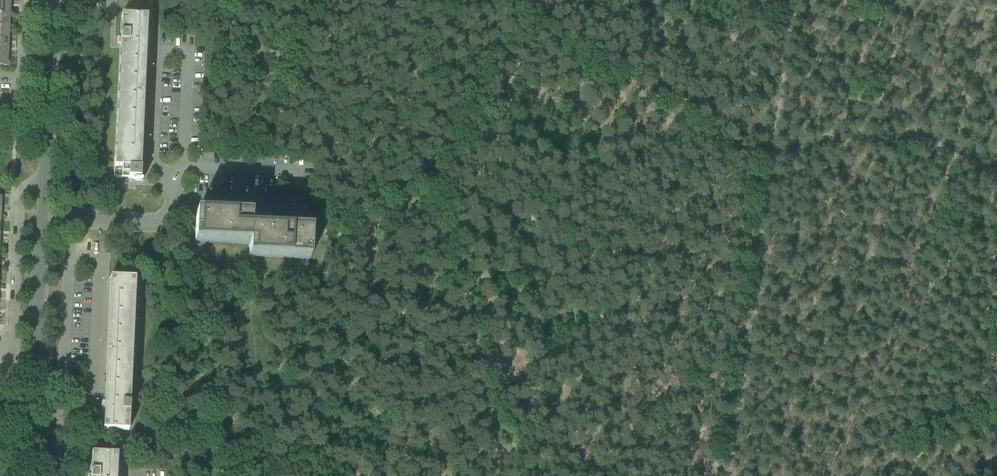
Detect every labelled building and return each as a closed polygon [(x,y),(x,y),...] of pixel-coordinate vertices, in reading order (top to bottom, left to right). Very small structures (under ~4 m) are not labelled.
[(0,1),(0,14),(9,15),(10,2),(0,1)] [(8,27),(9,15),(0,14),(0,27),(8,27)] [(114,158),(113,176),(114,177),(115,177),(116,178),(117,178),(119,178),(122,178),(128,179),(135,179),(135,180),(135,181),(140,181),(141,168),(137,168),(142,45),(146,45),(148,17),(147,17),(121,16),(120,37),(120,38),(118,38),(117,44),(120,44),(120,48),(115,158),(114,158)] [(0,27),(0,40),(8,40),(8,27),(0,27)] [(251,229),(251,228),(251,217),(230,216),(230,214),(231,210),(230,210),(230,212),(211,211),(203,211),(203,213),(196,212),(195,240),(250,243),(250,229),(251,229)] [(250,229),(250,243),(249,255),(310,258),(310,257),(312,232),(311,232),(284,231),(284,229),(285,229),(285,225),(284,225),(284,227),(266,226),(257,226),(257,228),(251,228),(251,229),(250,229)] [(103,416),(103,430),(129,431),(129,430),(128,430),(129,412),(135,280),(136,280),(136,279),(110,278),(110,279),(113,279),(108,402),(105,402),(104,402),(103,416)] [(118,454),(92,453),(91,475),(88,475),(117,475),(118,454)]
